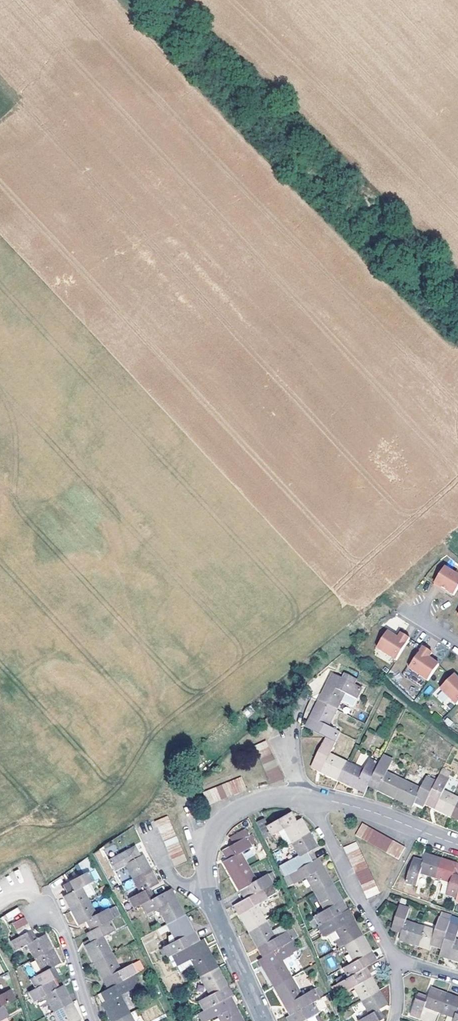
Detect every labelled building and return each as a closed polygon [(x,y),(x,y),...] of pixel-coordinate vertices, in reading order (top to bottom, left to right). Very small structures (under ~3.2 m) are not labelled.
[(445,562),(434,579),(446,586),(453,591),(457,583),(457,571),(445,562)] [(446,586),(434,579),(433,580),(444,587),(446,586)] [(409,634),(400,628),(397,633),(387,627),(376,644),(395,655),(409,634)] [(427,676),(438,660),(428,653),(431,648),(423,643),(408,663),(427,676)] [(457,698),(457,675),(453,671),(440,685),(456,700),(457,698)] [(325,680),(317,697),(335,706),(343,689),(354,694),(359,685),(357,684),(359,679),(343,672),(341,676),(336,674),(332,684),(325,680)] [(325,680),(332,684),(336,674),(330,672),(325,680)] [(316,718),(311,727),(324,733),(325,734),(334,738),(339,728),(327,722),(335,706),(317,697),(309,714),(316,718)] [(280,719),(272,708),(267,713),(275,723),(280,719)] [(270,727),(275,723),(267,713),(262,717),(270,727)] [(305,724),(311,727),(316,718),(309,714),(305,724)] [(319,768),(337,776),(345,758),(328,750),(334,738),(325,734),(324,736),(313,758),(322,763),(319,768)] [(264,737),(252,743),(255,749),(267,743),(264,737)] [(258,755),(270,749),(267,743),(255,749),(258,755)] [(261,762),(273,756),(270,749),(258,755),(261,762)] [(378,759),(370,776),(380,780),(377,787),(394,795),(402,777),(385,769),(390,757),(381,752),(378,759)] [(345,758),(337,776),(349,782),(363,789),(370,776),(378,759),(369,755),(364,766),(345,758)] [(264,768),(276,762),(273,756),(261,762),(264,768)] [(310,763),(319,768),(322,763),(313,758),(310,763)] [(267,774),(279,769),(276,762),(264,768),(267,774)] [(427,793),(437,798),(434,805),(450,813),(457,797),(457,794),(442,787),(447,775),(445,774),(449,768),(441,764),(438,770),(434,778),(427,793)] [(279,769),(267,774),(270,780),(282,774),(279,769)] [(234,776),(239,788),(245,786),(240,774),(234,776)] [(419,785),(402,777),(394,795),(411,803),(412,801),(415,797),(423,801),(427,793),(434,778),(425,774),(419,785)] [(239,788),(234,776),(227,779),(233,791),(239,788)] [(233,791),(227,779),(221,782),(226,794),(233,791)] [(226,794),(221,782),(214,784),(219,797),(226,794)] [(219,797),(214,784),(208,787),(213,799),(219,797)] [(202,790),(207,802),(213,799),(208,787),(202,790)] [(427,793),(423,801),(434,805),(437,798),(427,793)] [(423,801),(415,797),(412,801),(421,805),(423,801)] [(282,825),(290,838),(307,829),(299,816),(294,818),(289,810),(266,822),(262,815),(255,819),(261,832),(269,828),(270,831),(275,828),(282,825)] [(157,823),(170,819),(167,812),(154,817),(157,823)] [(160,830),(172,825),(170,819),(157,823),(160,830)] [(360,835),(367,824),(361,821),(354,832),(360,835)] [(366,839),(373,827),(367,824),(360,835),(366,839)] [(163,837),(175,831),(172,825),(160,830),(163,837)] [(286,840),(290,838),(282,825),(275,828),(283,842),(286,840)] [(222,858),(230,873),(247,863),(239,848),(252,841),(252,839),(256,837),(252,829),(248,832),(244,826),(229,835),(232,841),(222,847),(226,855),(222,858)] [(372,842),(379,830),(373,827),(366,839),(372,842)] [(278,864),(282,873),(310,858),(314,855),(309,847),(315,843),(307,829),(290,838),(298,852),(294,854),(278,864)] [(379,846),(386,834),(379,830),(372,842),(379,846)] [(165,843),(177,838),(175,831),(163,837),(165,843)] [(385,849),(392,837),(386,834),(379,846),(385,849)] [(391,852),(398,840),(392,837),(385,849),(391,852)] [(168,849),(180,844),(177,838),(165,843),(168,849)] [(294,854),(298,852),(290,838),(286,840),(294,854)] [(346,850),(358,844),(355,838),(343,844),(346,850)] [(396,856),(403,844),(398,840),(391,852),(396,856)] [(180,844),(168,849),(170,855),(182,851),(180,844)] [(349,856),(360,850),(358,844),(346,850),(349,856)] [(129,870),(131,875),(150,866),(143,851),(138,854),(133,845),(108,857),(113,867),(124,861),(129,870)] [(351,862),(363,856),(360,850),(349,856),(351,862)] [(185,858),(182,851),(170,855),(173,862),(185,858)] [(427,873),(434,875),(440,856),(425,851),(422,857),(421,862),(411,859),(405,879),(423,885),(427,873)] [(322,863),(317,854),(314,855),(310,858),(315,867),(322,863)] [(354,869),(366,863),(363,856),(351,862),(354,869)] [(434,875),(442,878),(439,890),(455,894),(457,886),(457,861),(454,860),(440,856),(434,875)] [(282,873),(287,883),(305,873),(314,890),(332,880),(322,863),(315,867),(310,858),(282,873)] [(78,862),(80,869),(90,867),(87,859),(78,862)] [(124,861),(113,867),(120,881),(131,875),(129,870),(124,861)] [(277,876),(273,868),(269,870),(267,870),(255,876),(247,863),(230,873),(243,895),(272,879),(277,876)] [(357,875),(369,870),(366,863),(354,869),(357,875)] [(150,866),(131,875),(139,890),(127,896),(132,905),(140,900),(151,894),(146,886),(157,879),(150,866)] [(71,906),(88,897),(81,883),(92,877),(87,868),(68,878),(73,886),(63,891),(71,906)] [(360,882),(372,876),(369,870),(357,875),(360,882)] [(363,888),(375,882),(372,876),(360,882),(363,888)] [(243,895),(232,901),(247,927),(264,918),(259,908),(255,900),(260,898),(268,893),(267,892),(276,887),(272,879),(243,895)] [(126,892),(135,889),(133,880),(123,882),(126,892)] [(339,910),(346,906),(332,880),(314,890),(323,906),(306,916),(311,926),(317,922),(339,910)] [(378,889),(375,882),(363,888),(366,894),(378,889)] [(151,894),(140,900),(145,910),(157,904),(166,920),(184,911),(169,885),(151,894)] [(42,895),(50,894),(50,886),(41,886),(42,895)] [(88,916),(93,925),(108,917),(119,912),(115,904),(108,907),(107,906),(96,912),(88,897),(71,906),(79,921),(88,916)] [(255,900),(259,908),(265,905),(260,898),(255,900)] [(269,915),(265,905),(259,908),(264,918),(269,915)] [(351,915),(346,906),(339,910),(345,918),(351,915)] [(398,942),(414,948),(420,929),(405,925),(409,912),(399,908),(392,932),(401,935),(398,942)] [(333,925),(343,942),(360,932),(351,915),(345,918),(339,910),(317,922),(322,931),(327,929),(333,925)] [(197,938),(184,911),(166,920),(175,938),(163,944),(167,953),(172,951),(197,938)] [(24,916),(13,920),(15,926),(27,920),(24,915),(24,916)] [(452,918),(441,915),(436,933),(420,929),(414,948),(430,952),(431,948),(441,951),(449,927),(452,918)] [(93,958),(111,949),(102,932),(113,926),(108,917),(93,925),(86,929),(89,935),(91,939),(85,942),(93,958)] [(271,928),(264,918),(247,927),(257,944),(263,940),(268,949),(291,937),(286,928),(285,928),(281,922),(271,928)] [(27,920),(15,926),(18,931),(30,926),(27,920)] [(327,929),(336,945),(343,942),(333,925),(327,929)] [(27,939),(34,954),(51,945),(44,931),(33,936),(29,927),(11,936),(15,946),(27,939)] [(441,951),(452,954),(449,961),(457,964),(457,944),(455,944),(457,933),(457,930),(449,927),(441,951)] [(364,964),(368,961),(363,952),(370,949),(360,932),(343,942),(352,959),(341,965),(343,969),(346,974),(364,964)] [(197,938),(172,951),(177,960),(175,962),(178,968),(193,961),(199,973),(217,963),(206,944),(204,946),(198,937),(197,938)] [(261,953),(259,955),(265,964),(262,965),(272,984),(290,974),(279,955),(296,946),(291,937),(268,949),(261,953)] [(257,944),(261,953),(268,949),(263,940),(257,944)] [(30,974),(35,983),(50,975),(53,973),(48,965),(59,959),(51,945),(34,954),(41,968),(30,974)] [(109,972),(113,981),(125,975),(142,965),(138,958),(133,961),(131,960),(120,966),(111,949),(93,958),(102,975),(109,972)] [(368,961),(375,957),(370,949),(363,952),(368,961)] [(172,951),(167,953),(173,963),(175,962),(177,960),(172,951)] [(259,955),(256,956),(262,965),(265,964),(259,955)] [(330,971),(338,968),(333,957),(325,960),(330,971)] [(231,991),(217,963),(199,973),(209,991),(198,997),(202,1006),(228,993),(231,991)] [(351,983),(360,997),(377,987),(369,972),(364,964),(346,974),(335,980),(340,989),(351,983)] [(335,980),(346,974),(343,969),(332,976),(335,980)] [(293,976),(299,988),(309,983),(303,971),(293,976)] [(102,975),(106,984),(113,981),(109,972),(102,975)] [(300,992),(290,974),(272,984),(288,1011),(310,999),(323,992),(318,984),(313,987),(312,985),(300,992)] [(35,983),(27,987),(32,997),(44,990),(53,1008),(70,998),(61,981),(55,984),(50,975),(35,983)] [(111,1018),(128,1009),(118,990),(130,984),(127,980),(125,975),(113,981),(106,984),(96,990),(111,1018)] [(14,994),(10,985),(0,990),(0,1002),(14,994)] [(423,1003),(438,1008),(445,989),(429,985),(425,995),(417,992),(409,1010),(419,1014),(423,1003)] [(360,997),(367,1011),(357,1017),(359,1020),(370,1020),(380,1015),(375,1006),(379,1005),(385,1001),(377,987),(360,997)] [(456,1007),(457,1001),(457,995),(445,989),(438,1008),(454,1014),(451,1020),(457,1020),(457,1008),(456,1007)] [(323,992),(310,999),(316,1009),(327,1001),(323,992)] [(199,1008),(205,1017),(216,1011),(222,1020),(238,1020),(242,1019),(233,1002),(228,993),(202,1006),(199,1008)] [(70,998),(53,1008),(60,1020),(74,1020),(73,1019),(77,1016),(79,1015),(70,998)] [(285,1013),(290,1020),(308,1020),(304,1015),(316,1009),(310,999),(288,1011),(285,1013)] [(361,1001),(351,1006),(356,1015),(365,1010),(361,1001)] [(383,1013),(379,1005),(375,1006),(380,1015),(383,1013)] [(199,1008),(195,1010),(200,1019),(205,1017),(199,1008)] [(128,1009),(111,1018),(112,1020),(134,1020),(128,1009)]
